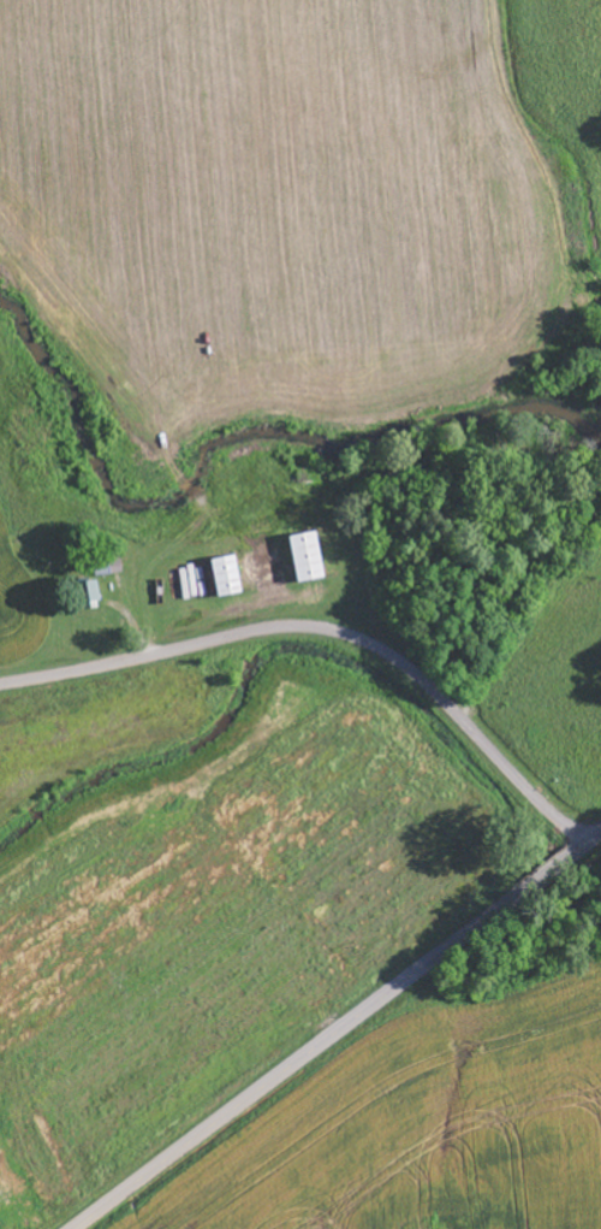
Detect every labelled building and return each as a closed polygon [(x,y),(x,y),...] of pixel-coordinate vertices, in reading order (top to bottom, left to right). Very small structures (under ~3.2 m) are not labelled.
[(289,539),(297,584),(324,580),(316,534),(289,539)] [(94,557),(97,577),(123,574),(121,554),(94,557)] [(241,595),(236,558),(212,561),(216,598),(241,595)] [(79,585),(84,611),(103,608),(98,581),(79,585)]
